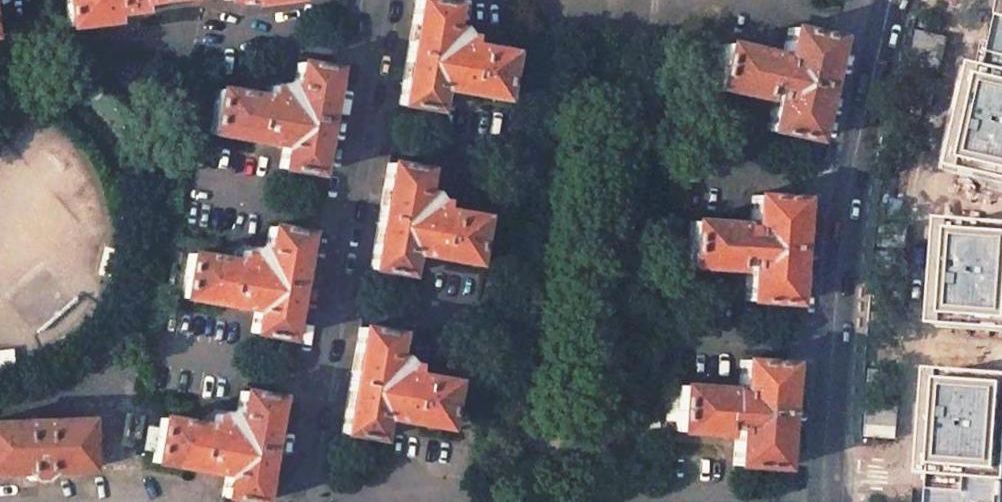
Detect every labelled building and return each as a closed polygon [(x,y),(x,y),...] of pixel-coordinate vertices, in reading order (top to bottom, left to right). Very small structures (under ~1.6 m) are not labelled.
[(67,27),(115,21),(117,21),(119,18),(118,12),(150,9),(149,1),(159,0),(64,0),(67,27)] [(425,0),(416,0),(407,52),(398,104),(434,110),(437,88),(500,99),(509,53),(468,46),(470,36),(462,35),(458,29),(448,27),(452,5),(425,0)] [(834,37),(789,27),(782,58),(770,55),(770,54),(724,43),(714,88),(761,98),(763,85),(775,87),(766,130),(811,140),(832,46),(834,37)] [(263,97),(217,89),(209,133),(283,146),(279,168),(315,174),(324,121),(333,69),(297,63),(294,84),(284,83),(278,87),(270,86),(270,95),(263,94),(263,97)] [(424,169),(387,163),(378,220),(369,269),(405,275),(409,253),(472,264),(480,217),(439,210),(441,200),(434,199),(430,193),(420,191),(424,169)] [(738,224),(690,221),(687,266),(734,269),(735,255),(747,256),(744,300),(791,303),(798,198),(752,195),(750,226),(738,225),(738,224)] [(305,233),(269,227),(265,249),(256,247),(252,249),(242,248),(240,258),(236,257),(235,261),(189,253),(188,256),(181,297),(254,310),(250,332),(286,339),(296,285),(305,233)] [(395,334),(359,327),(349,381),(340,433),(377,439),(380,416),(443,428),(451,381),(411,374),(412,364),(405,363),(401,357),(391,356),(395,334)] [(786,363),(740,359),(738,390),(726,389),(726,388),(678,385),(675,431),(723,434),(724,420),(736,420),(733,465),(779,468),(786,363)] [(240,391),(236,413),(226,411),(225,413),(213,411),(212,422),(206,422),(205,425),(160,417),(152,462),(226,474),(222,497),(252,501),(258,501),(267,448),(276,397),(240,391)] [(0,423),(0,473),(14,472),(14,480),(40,479),(44,475),(44,471),(87,470),(86,420),(0,423)]
